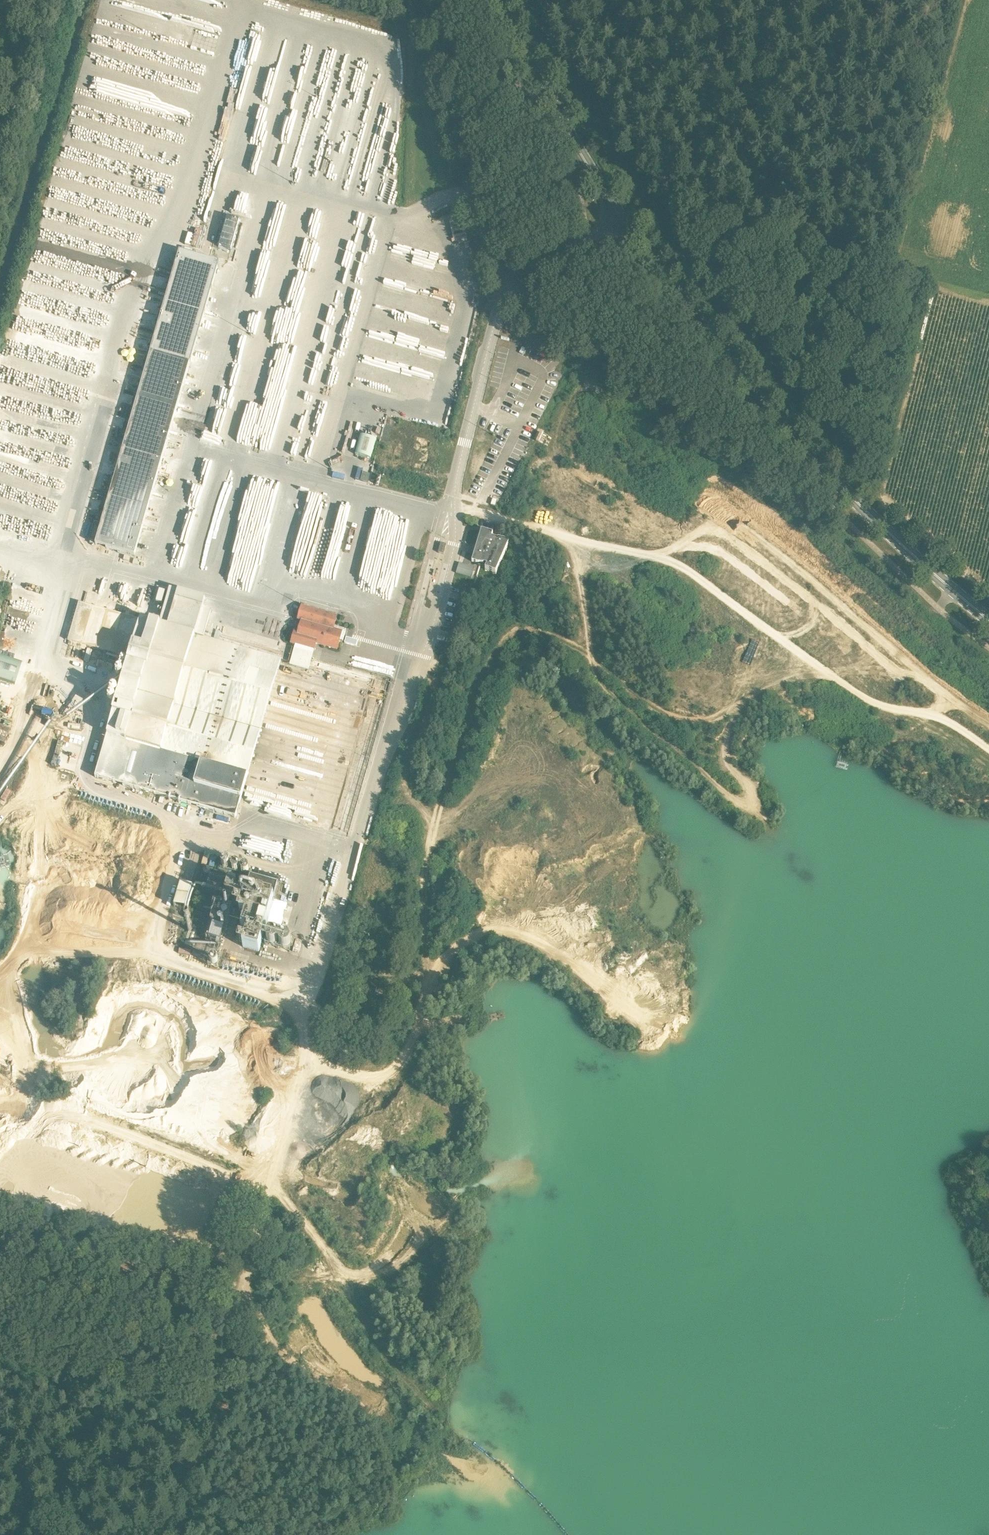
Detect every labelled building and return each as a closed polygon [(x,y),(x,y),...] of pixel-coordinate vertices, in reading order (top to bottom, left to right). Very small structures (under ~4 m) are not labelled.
[(326,237),(330,211),(301,206),(297,232),(326,237)] [(150,352),(95,545),(135,556),(190,363),(150,352)] [(361,435),(356,454),(371,459),(376,439),(361,435)] [(412,468),(420,439),(404,435),(395,463),(412,468)] [(301,490),(295,522),(303,523),(302,529),(316,532),(323,494),(301,490)] [(383,515),(372,567),(390,571),(400,519),(383,515)] [(510,544),(506,542),(503,540),(503,541),(499,539),(498,540),(492,538),(493,533),(482,530),(472,562),(476,563),(476,564),(479,565),(479,564),(487,566),(485,570),(496,574),(510,544)] [(438,553),(444,554),(447,545),(441,543),(438,553)] [(474,567),(459,562),(456,573),(471,577),(474,567)] [(281,660),(271,658),(203,638),(204,634),(206,629),(207,625),(197,623),(202,608),(176,600),(172,612),(165,609),(160,626),(142,620),(131,659),(109,732),(249,772),(250,768),(252,762),(254,755),(256,749),(258,742),(259,736),(261,730),(263,723),(265,716),(267,708),(269,701),(271,694),(273,687),(276,680),(278,672),(280,665),(281,660)] [(68,641),(131,659),(142,620),(79,602),(68,641)] [(337,617),(302,606),(298,620),(302,621),(299,632),(295,631),(291,644),(314,650),(316,644),(337,650),(340,641),(343,642),(343,641),(346,630),(335,626),(337,617)] [(0,656),(0,679),(15,684),(22,663),(0,656)] [(11,729),(14,720),(0,714),(0,724),(11,729)] [(235,817),(241,799),(245,786),(247,778),(249,772),(109,732),(104,749),(95,777),(222,814),(219,825),(227,827),(230,816),(235,817)] [(293,811),(293,803),(265,801),(264,809),(293,811)] [(280,877),(259,871),(257,879),(251,877),(241,911),(249,913),(245,929),(249,930),(244,947),(259,952),(280,877)] [(170,908),(187,911),(191,886),(175,883),(170,908)] [(191,940),(213,946),(218,930),(206,927),(203,937),(200,936),(199,941),(192,940),(191,940)]
